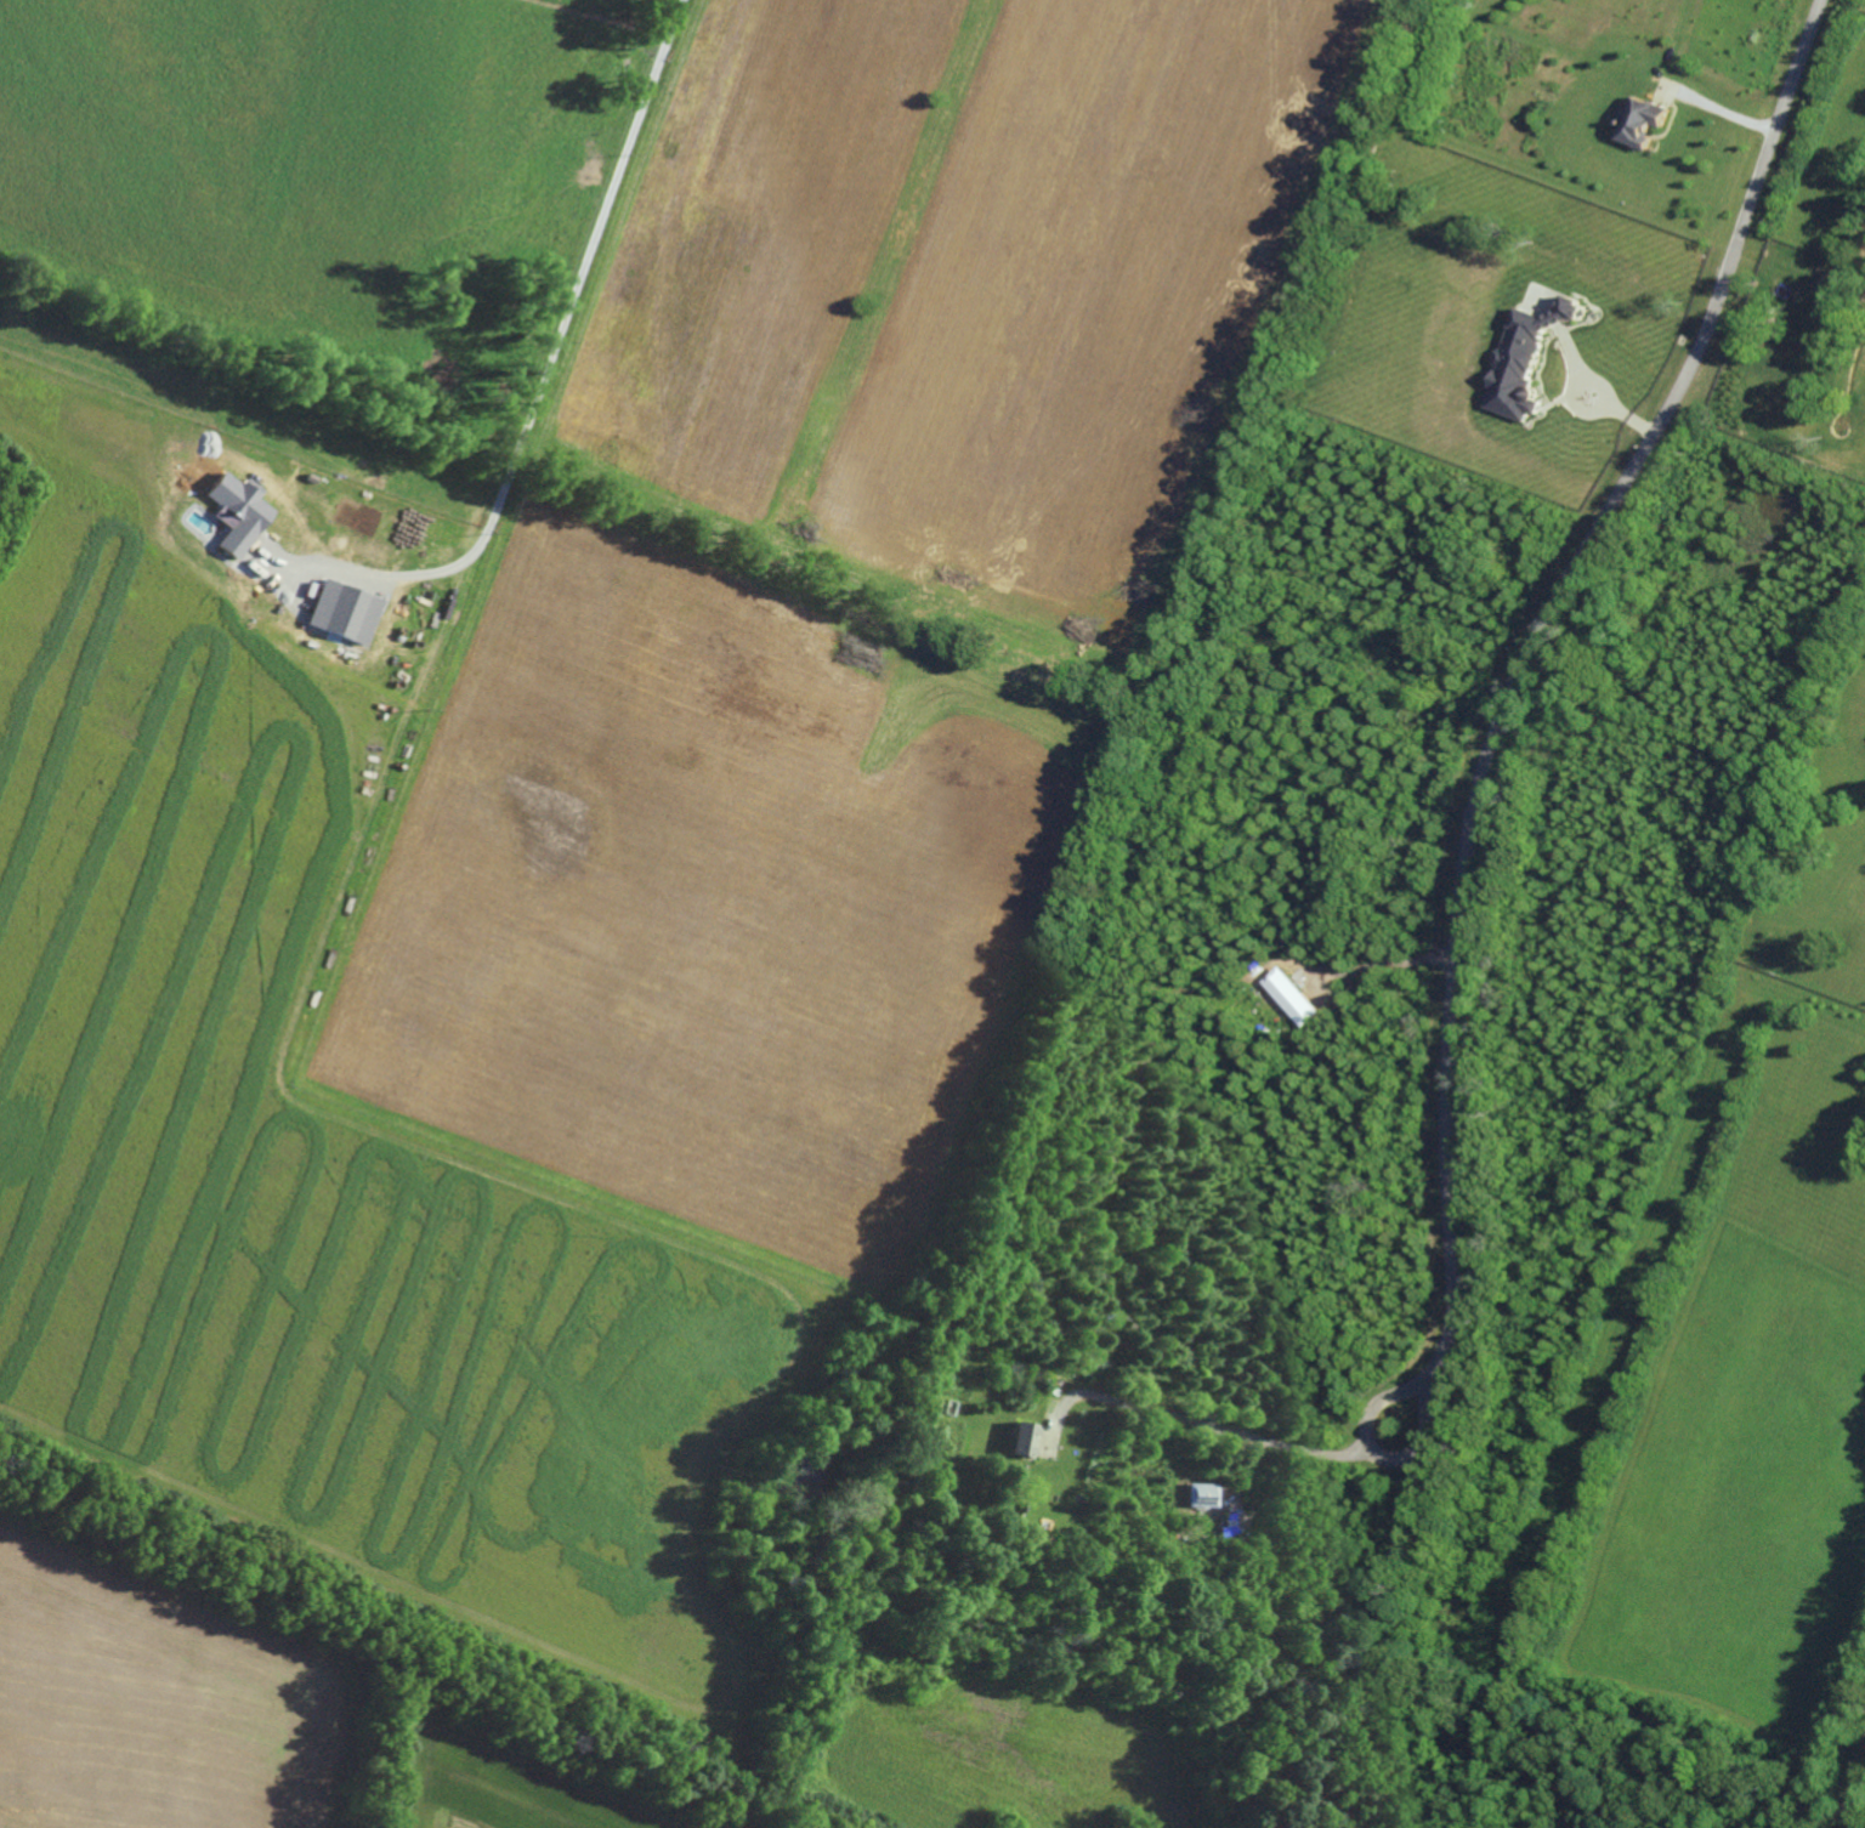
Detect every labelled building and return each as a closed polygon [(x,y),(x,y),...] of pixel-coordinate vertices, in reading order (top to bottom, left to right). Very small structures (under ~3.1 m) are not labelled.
[(1617,139),(1648,150),(1656,125),(1665,128),(1672,109),(1631,95),(1617,139)] [(1483,409),(1526,420),(1528,412),(1539,415),(1542,401),(1537,400),(1538,394),(1533,381),(1542,345),(1541,343),(1544,331),(1574,318),(1583,320),(1586,309),(1582,299),(1565,295),(1562,310),(1547,316),(1513,308),(1504,347),(1495,351),(1493,361),(1495,366),(1489,389),(1489,387),(1483,409)] [(237,561),(274,510),(257,498),(262,491),(246,479),(242,485),(223,471),(205,495),(220,506),(213,516),(229,528),(216,545),(237,561)] [(307,625),(367,646),(383,599),(323,578),(307,625)] [(1261,982),(1302,1028),(1319,1012),(1278,966),(1261,982)] [(1034,1459),(1041,1425),(1017,1420),(1010,1453),(1034,1459)] [(1218,1507),(1218,1484),(1189,1483),(1188,1507),(1218,1507)]
